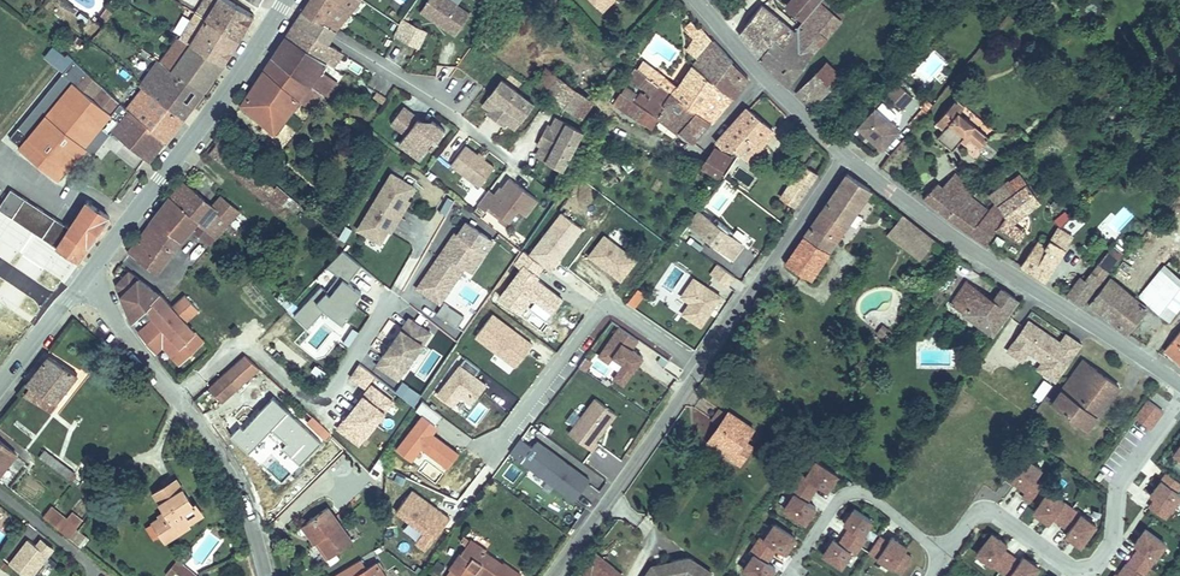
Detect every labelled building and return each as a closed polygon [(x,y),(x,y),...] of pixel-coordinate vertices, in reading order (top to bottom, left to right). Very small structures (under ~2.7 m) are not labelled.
[(227,47),(246,19),(216,0),(196,0),(187,15),(184,19),(227,47)] [(249,14),(256,0),(226,0),(249,14)] [(351,0),(306,0),(306,1),(282,38),(325,68),(337,55),(323,46),(333,30),(357,5),(351,0)] [(456,0),(427,0),(419,13),(456,36),(472,10),(456,0)] [(592,0),(602,10),(613,0),(593,0),(592,0)] [(798,26),(818,2),(820,0),(790,0),(781,10),(798,26)] [(818,2),(798,26),(824,47),(839,29),(818,11),(823,6),(818,2)] [(787,39),(770,23),(759,13),(733,36),(753,59),(763,47),(772,56),(787,39)] [(394,35),(417,50),(428,34),(403,18),(397,29),(394,35)] [(227,47),(184,19),(168,45),(211,71),(227,47)] [(763,47),(753,59),(770,79),(783,93),(809,62),(805,58),(814,47),(820,51),(824,47),(798,26),(787,39),(772,56),(763,47)] [(693,65),(709,45),(699,34),(684,55),(693,65)] [(279,41),(265,63),(302,89),(318,65),(279,41)] [(165,43),(149,65),(165,78),(162,82),(189,102),(211,71),(168,45),(165,43)] [(722,70),(728,63),(710,43),(709,45),(693,65),(687,71),(718,101),(721,98),(727,103),(738,88),(722,70)] [(931,79),(937,82),(950,61),(930,50),(914,77),(927,85),(931,79)] [(149,65),(146,63),(128,88),(135,96),(172,127),(189,102),(162,82),(165,78),(149,65)] [(629,76),(641,85),(649,75),(635,63),(626,73),(629,76)] [(297,94),(262,68),(235,109),(269,133),(297,94)] [(825,69),(792,101),(805,116),(838,81),(825,69)] [(718,101),(687,71),(669,90),(649,75),(641,85),(654,95),(698,128),(718,101)] [(76,73),(12,150),(51,183),(60,172),(61,174),(79,152),(78,150),(86,140),(94,147),(102,137),(104,138),(106,135),(107,136),(143,166),(159,144),(116,109),(114,107),(93,89),(76,73)] [(540,92),(572,113),(581,96),(547,74),(540,92)] [(536,101),(502,76),(481,105),(488,110),(486,113),(504,127),(505,125),(510,126),(515,130),(536,101)] [(135,96),(128,88),(114,107),(116,109),(159,144),(172,127),(135,96)] [(895,114),(906,102),(891,88),(880,100),(895,114)] [(381,109),(386,96),(375,93),(371,105),(381,109)] [(698,128),(654,95),(646,104),(634,95),(628,102),(615,93),(602,110),(640,138),(651,123),(683,147),(687,142),(698,128)] [(420,117),(403,105),(391,121),(391,126),(403,135),(398,143),(418,159),(435,136),(438,138),(447,126),(431,116),(420,117)] [(894,136),(869,112),(851,130),(876,154),(894,136)] [(906,132),(919,116),(914,112),(901,127),(906,132)] [(708,151),(723,162),(727,157),(739,167),(764,136),(744,121),(737,114),(708,151)] [(584,130),(555,115),(550,124),(546,123),(535,145),(539,147),(534,157),(565,171),(584,130)] [(980,166),(989,150),(959,131),(962,125),(949,117),(932,144),(937,147),(932,155),(951,167),(958,157),(963,161),(966,157),(980,166)] [(97,149),(107,136),(106,135),(104,138),(102,137),(94,147),(97,149)] [(495,165),(466,144),(450,166),(479,187),(495,165)] [(255,206),(267,217),(270,213),(276,219),(283,211),(213,149),(202,162),(207,166),(208,164),(238,191),(243,185),(261,201),(255,206)] [(704,155),(702,159),(717,171),(720,166),(704,155)] [(717,171),(702,159),(691,172),(698,177),(710,179),(717,171)] [(779,188),(796,201),(814,174),(798,161),(779,188)] [(416,184),(391,170),(372,201),(402,217),(412,201),(408,198),(416,184)] [(839,174),(792,242),(810,255),(858,188),(839,174)] [(909,198),(943,222),(963,202),(956,197),(959,193),(936,174),(924,188),(919,184),(909,198)] [(489,189),(476,205),(484,212),(488,208),(508,223),(517,211),(525,216),(539,198),(509,177),(503,186),(499,183),(493,192),(489,189)] [(974,197),(990,214),(999,221),(1024,199),(1005,177),(992,188),(989,185),(974,197)] [(243,185),(238,191),(255,206),(261,201),(243,185)] [(217,242),(226,243),(238,229),(226,218),(218,227),(215,225),(178,191),(167,207),(199,238),(203,242),(210,249),(217,242)] [(0,198),(0,218),(43,245),(72,264),(103,221),(80,206),(63,232),(3,193),(0,198)] [(402,217),(372,201),(356,228),(380,243),(387,231),(393,234),(402,217)] [(963,202),(943,222),(958,232),(975,211),(963,202)] [(154,290),(192,246),(199,238),(167,207),(126,265),(154,290)] [(1109,224),(1118,232),(1132,215),(1123,208),(1109,224)] [(975,211),(958,232),(960,233),(976,212),(975,211)] [(976,212),(960,233),(972,240),(984,226),(1009,244),(1017,233),(999,221),(990,214),(986,219),(976,212)] [(270,213),(267,217),(273,222),(276,219),(270,213)] [(562,213),(526,258),(547,275),(583,230),(562,213)] [(734,245),(691,213),(680,227),(723,259),(734,245)] [(894,214),(882,230),(917,254),(927,238),(894,214)] [(224,216),(215,225),(218,227),(226,218),(224,216)] [(496,239),(466,219),(455,235),(451,232),(414,289),(441,307),(466,269),(472,273),(496,239)] [(1033,238),(1011,264),(1035,279),(1068,239),(1054,227),(1040,243),(1033,238)] [(917,254),(882,230),(879,235),(913,259),(917,254)] [(1179,239),(1179,237),(1170,231),(1163,240),(1174,247),(1179,239)] [(586,261),(624,283),(639,258),(601,236),(586,261)] [(203,242),(196,250),(211,263),(217,255),(210,249),(203,242)] [(217,242),(210,249),(217,255),(226,243),(217,242)] [(810,255),(792,242),(779,259),(797,272),(810,255)] [(681,262),(730,287),(738,272),(688,247),(681,262)] [(321,315),(346,323),(355,313),(361,294),(348,282),(362,267),(348,255),(341,252),(317,278),(312,294),(296,312),(294,319),(308,331),(320,318),(321,315)] [(1080,275),(1086,279),(1095,267),(1098,269),(1104,258),(1096,252),(1080,275)] [(549,323),(566,298),(521,267),(498,299),(526,319),(532,311),(549,323)] [(1095,267),(1086,279),(1069,302),(1067,305),(1077,313),(1080,310),(1106,275),(1098,269),(1095,267)] [(1144,300),(1163,315),(1179,294),(1179,283),(1167,273),(1144,300)] [(722,294),(694,276),(680,297),(688,303),(680,315),(700,328),(722,294)] [(947,306),(989,336),(1013,302),(999,292),(989,305),(962,285),(947,306)] [(1091,318),(1125,342),(1146,314),(1138,309),(1142,304),(1119,287),(1118,289),(1114,286),(1091,318)] [(149,303),(146,307),(184,337),(187,333),(149,303)] [(187,333),(184,337),(146,307),(137,319),(147,327),(134,343),(135,344),(154,359),(159,353),(179,368),(199,342),(187,333)] [(432,331),(408,315),(375,366),(399,382),(432,331)] [(494,352),(489,361),(513,376),(534,341),(490,315),(474,341),(494,352)] [(1064,333),(1058,341),(1025,320),(1004,352),(1055,384),(1081,344),(1064,333)] [(886,325),(880,333),(888,338),(893,331),(886,325)] [(634,351),(641,340),(617,326),(597,359),(609,366),(612,359),(622,365),(613,381),(625,389),(644,357),(634,351)] [(1163,365),(1179,344),(1179,338),(1172,331),(1152,355),(1163,365)] [(1163,365),(1174,374),(1179,366),(1179,344),(1163,365)] [(236,355),(224,369),(236,380),(247,367),(236,355)] [(437,399),(467,417),(487,385),(475,378),(481,369),(463,358),(437,399)] [(377,375),(360,362),(348,378),(364,390),(335,428),(359,448),(397,401),(371,383),(377,375)] [(321,380),(326,373),(316,365),(311,372),(321,380)] [(24,399),(27,402),(40,412),(33,420),(45,430),(52,422),(48,419),(72,388),(48,369),(24,399)] [(224,369),(210,385),(223,396),(236,380),(224,369)] [(1051,416),(1088,441),(1118,399),(1081,373),(1051,416)] [(1041,402),(1051,385),(1040,378),(1030,395),(1041,402)] [(400,384),(395,396),(416,404),(421,392),(400,384)] [(205,413),(219,403),(210,392),(196,402),(205,413)] [(617,413),(594,397),(567,433),(593,452),(599,444),(597,442),(617,413)] [(1149,431),(1164,412),(1147,399),(1132,418),(1149,431)] [(20,410),(33,420),(40,412),(27,402),(20,410)] [(427,405),(394,451),(413,464),(420,454),(447,473),(460,454),(434,435),(440,427),(435,424),(441,415),(427,405)] [(252,417),(260,425),(270,415),(262,407),(252,417)] [(699,416),(704,420),(711,410),(707,407),(699,416)] [(690,436),(703,446),(706,443),(718,453),(729,440),(739,429),(713,408),(711,410),(704,420),(690,436)] [(270,415),(260,425),(255,430),(267,442),(262,448),(281,466),(301,445),(270,415)] [(533,443),(525,436),(517,446),(526,453),(533,443)] [(1179,466),(1179,439),(1169,461),(1179,466)] [(706,443),(703,446),(723,463),(737,446),(729,440),(718,453),(706,443)] [(44,449),(38,458),(69,481),(75,472),(44,449)] [(1029,502),(1040,487),(1033,482),(1042,470),(1026,459),(1007,486),(1029,502)] [(840,476),(811,461),(783,515),(808,527),(818,509),(809,504),(817,489),(830,495),(840,476)] [(1179,498),(1179,484),(1166,473),(1141,505),(1162,521),(1179,498)] [(141,537),(146,548),(174,534),(176,537),(200,525),(194,514),(188,517),(172,484),(161,489),(164,495),(151,501),(161,521),(163,526),(156,529),(141,537)] [(427,554),(452,518),(412,490),(395,515),(422,534),(414,545),(427,554)] [(1062,538),(1079,550),(1096,526),(1047,491),(1029,516),(1046,528),(1051,521),(1066,532),(1062,538)] [(321,507),(302,519),(314,537),(310,539),(322,557),(344,542),(321,507)] [(855,509),(843,526),(847,529),(838,542),(834,539),(821,558),(843,573),(877,524),(855,509)] [(63,539),(71,530),(56,519),(49,527),(63,539)] [(314,537),(302,519),(296,523),(308,541),(310,539),(314,537)] [(154,525),(156,529),(163,526),(161,521),(154,525)] [(740,571),(747,575),(774,575),(799,539),(773,522),(740,571)] [(1166,545),(1144,530),(1113,575),(1145,575),(1166,545)] [(457,544),(462,538),(455,532),(450,538),(457,544)] [(880,532),(866,557),(898,574),(911,550),(880,532)] [(972,559),(998,575),(1033,575),(1038,569),(1005,548),(1007,545),(989,533),(972,559)] [(174,534),(146,548),(150,556),(178,542),(176,537),(174,534)] [(146,548),(141,537),(133,540),(138,551),(146,548)] [(437,567),(447,575),(458,575),(463,570),(470,575),(506,575),(490,562),(487,565),(474,554),(476,551),(462,538),(457,544),(437,567)] [(43,568),(31,559),(25,566),(37,575),(43,568)] [(37,575),(25,566),(17,560),(5,575),(37,575)] [(582,561),(574,570),(581,575),(601,575),(582,561)] [(152,569),(155,574),(157,575),(172,575),(157,563),(152,569)] [(638,575),(692,575),(677,566),(639,573),(638,575)] [(437,567),(431,575),(432,575),(447,575),(437,567)]
